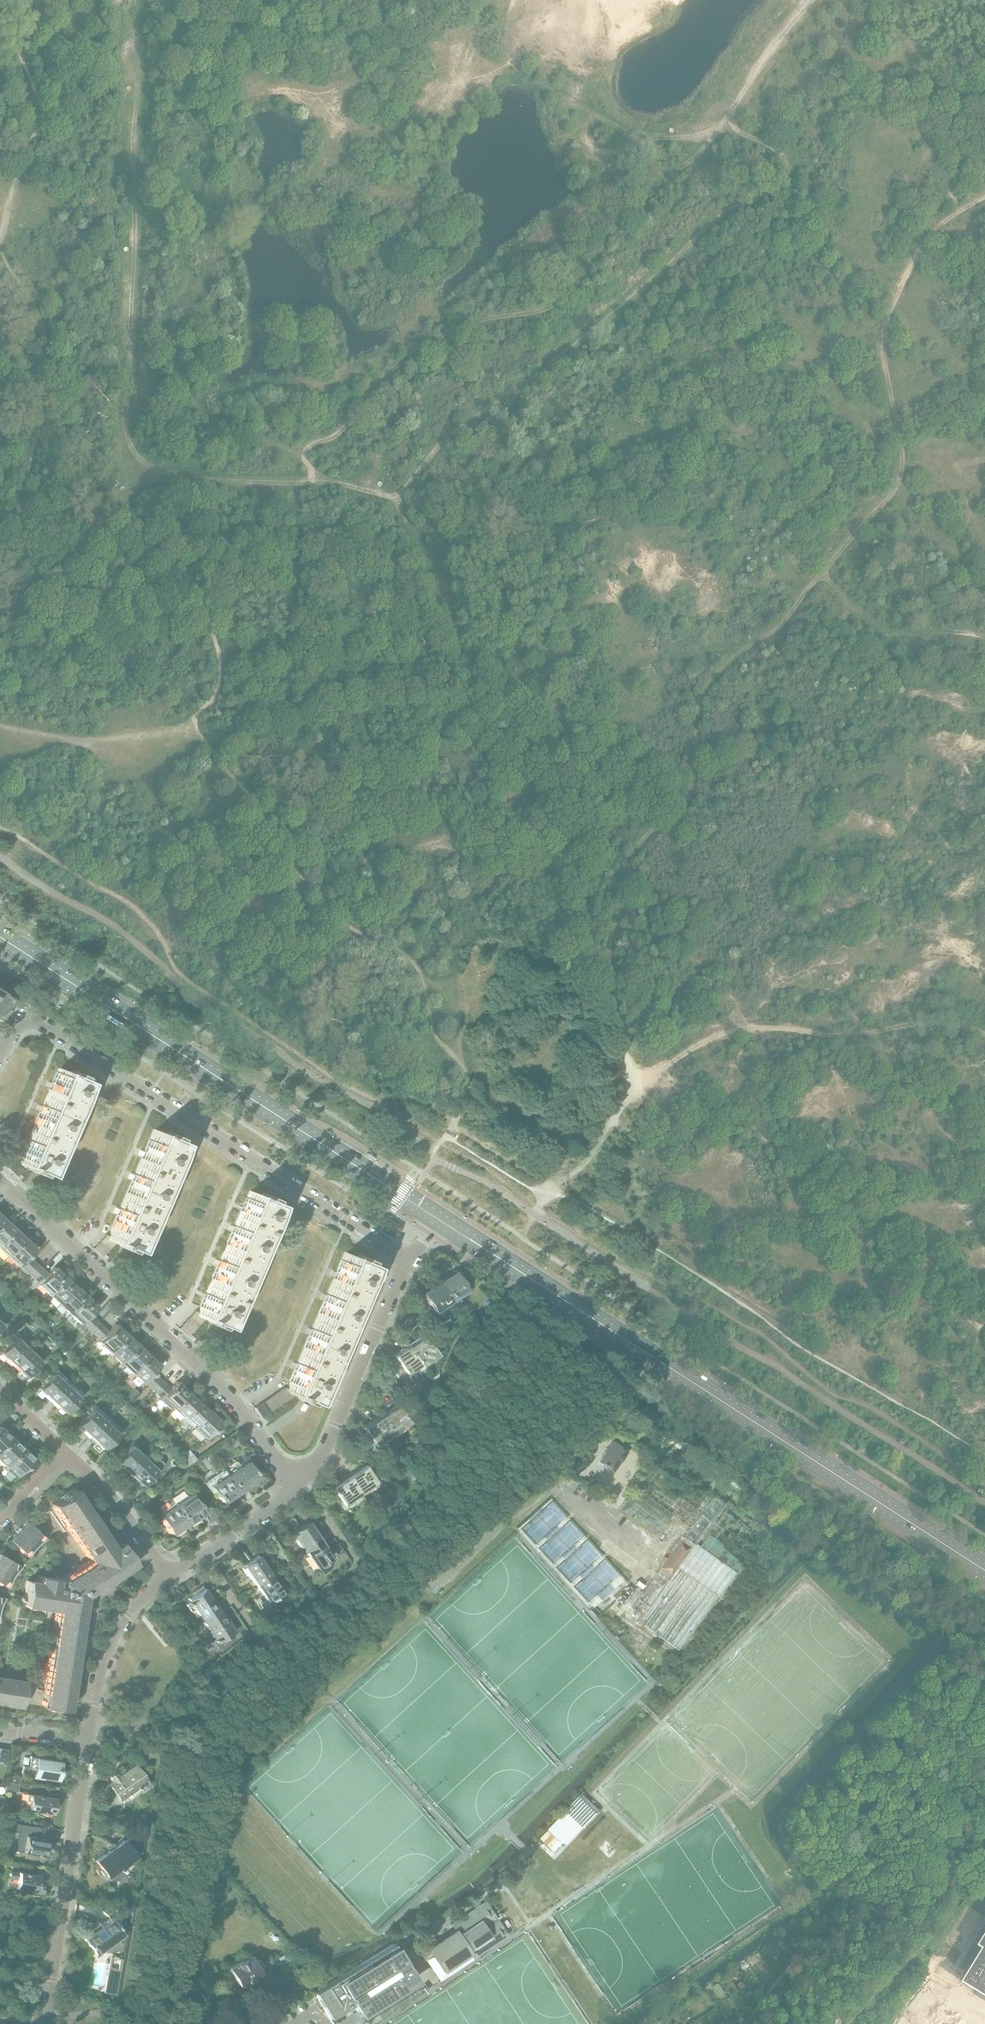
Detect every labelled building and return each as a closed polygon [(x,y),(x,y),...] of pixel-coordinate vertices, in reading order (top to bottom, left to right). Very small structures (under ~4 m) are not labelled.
[(47,1098),(70,1108),(83,1078),(76,1075),(77,1072),(70,1069),(69,1071),(68,1072),(59,1068),(57,1072),(47,1098)] [(56,1142),(70,1108),(47,1098),(32,1132),(56,1142)] [(139,1166),(163,1176),(179,1140),(173,1137),(171,1136),(172,1134),(165,1130),(164,1133),(155,1129),(142,1158),(139,1166)] [(43,1172),(56,1142),(32,1132),(20,1160),(16,1158),(14,1161),(22,1170),(27,1165),(28,1166),(27,1168),(34,1172),(35,1169),(38,1170),(43,1172)] [(22,1170),(14,1161),(7,1168),(16,1176),(22,1170)] [(148,1211),(163,1176),(139,1166),(135,1174),(124,1201),(148,1211)] [(238,1219),(262,1229),(274,1201),(267,1198),(268,1195),(264,1193),(261,1192),(259,1195),(250,1191),(247,1198),(238,1219)] [(124,1201),(109,1236),(108,1238),(116,1241),(117,1242),(116,1245),(123,1248),(124,1245),(132,1248),(148,1211),(124,1201)] [(14,1228),(13,1228),(14,1228),(7,1222),(3,1219),(0,1222),(0,1243),(14,1228)] [(248,1263),(262,1229),(238,1219),(224,1252),(248,1263)] [(7,1256),(24,1238),(18,1232),(17,1232),(14,1228),(0,1243),(0,1250),(7,1256)] [(97,1244),(105,1252),(116,1241),(108,1238),(109,1236),(106,1234),(97,1244)] [(24,1238),(7,1256),(17,1266),(18,1266),(26,1273),(27,1272),(36,1263),(27,1255),(34,1248),(34,1247),(28,1241),(27,1241),(24,1238)] [(102,1256),(105,1252),(97,1244),(93,1248),(102,1256)] [(234,1295),(248,1263),(224,1252),(210,1285),(234,1295)] [(331,1286),(355,1296),(370,1263),(362,1259),(363,1257),(356,1253),(355,1256),(346,1252),(342,1261),(331,1286)] [(47,1274),(36,1263),(27,1272),(39,1283),(38,1284),(45,1291),(47,1290),(50,1292),(65,1277),(54,1267),(47,1274)] [(439,1282),(450,1299),(457,1294),(458,1295),(467,1289),(466,1289),(465,1290),(461,1284),(462,1283),(454,1271),(439,1282)] [(51,1297),(59,1304),(75,1286),(65,1277),(50,1292),(53,1295),(51,1297)] [(450,1299),(439,1282),(422,1293),(430,1304),(431,1304),(436,1310),(443,1305),(442,1304),(450,1299)] [(221,1324),(234,1295),(210,1285),(200,1307),(198,1312),(197,1314),(205,1317),(206,1318),(205,1321),(212,1324),(214,1321),(216,1322),(221,1324)] [(70,1312),(85,1296),(75,1286),(59,1304),(66,1310),(67,1309),(70,1312)] [(340,1330),(355,1296),(331,1286),(317,1320),(340,1330)] [(81,1322),(91,1331),(99,1322),(94,1318),(89,1313),(96,1306),(85,1296),(70,1312),(73,1314),(72,1316),(80,1323),(81,1322)] [(195,1310),(186,1319),(195,1328),(205,1317),(197,1314),(198,1312),(195,1310)] [(182,1324),(191,1332),(195,1328),(186,1319),(182,1324)] [(326,1364),(340,1330),(317,1320),(302,1353),(326,1364)] [(104,1346),(110,1351),(126,1334),(124,1332),(125,1332),(120,1327),(118,1328),(115,1325),(116,1324),(115,1324),(108,1331),(99,1322),(91,1331),(96,1336),(100,1340),(99,1341),(102,1344),(100,1346),(102,1348),(104,1346)] [(187,1336),(191,1332),(182,1324),(178,1328),(187,1336)] [(120,1361),(137,1344),(135,1342),(136,1342),(130,1337),(129,1338),(126,1335),(126,1334),(110,1351),(113,1354),(111,1356),(113,1358),(115,1356),(120,1361)] [(30,1344),(20,1336),(17,1339),(14,1337),(0,1352),(0,1360),(2,1362),(6,1357),(13,1364),(30,1344)] [(423,1337),(409,1346),(421,1366),(437,1354),(431,1345),(430,1346),(423,1337)] [(30,1344),(13,1364),(19,1370),(15,1374),(21,1380),(39,1360),(36,1357),(39,1354),(30,1344)] [(131,1371),(147,1354),(146,1352),(141,1347),(140,1348),(137,1345),(137,1344),(120,1361),(123,1364),(122,1366),(124,1368),(125,1366),(131,1371)] [(398,1361),(390,1366),(400,1380),(408,1374),(409,1377),(412,1380),(419,1375),(416,1371),(422,1367),(421,1366),(409,1346),(408,1346),(394,1355),(398,1361)] [(310,1400),(326,1364),(302,1353),(290,1382),(287,1388),(286,1390),(291,1392),(295,1394),(294,1397),(301,1400),(303,1397),(310,1400)] [(143,1381),(153,1390),(161,1380),(152,1372),(159,1364),(157,1363),(157,1362),(152,1357),(151,1358),(147,1355),(148,1354),(147,1354),(131,1371),(134,1374),(132,1376),(134,1378),(136,1376),(142,1382),(143,1381)] [(45,1394),(51,1400),(68,1381),(56,1369),(34,1392),(41,1398),(45,1394)] [(174,1406),(187,1391),(176,1381),(170,1388),(161,1380),(153,1390),(162,1398),(164,1396),(174,1406)] [(68,1381),(51,1400),(58,1406),(54,1410),(60,1416),(81,1393),(68,1381)] [(291,1392),(286,1390),(287,1388),(284,1387),(276,1392),(283,1402),(295,1394),(291,1392)] [(174,1406),(184,1415),(197,1401),(187,1391),(174,1406)] [(278,1405),(283,1402),(276,1392),(271,1396),(278,1405)] [(278,1405),(271,1396),(266,1399),(273,1409),(278,1405)] [(268,1412),(273,1409),(266,1399),(261,1402),(268,1412)] [(184,1415),(194,1424),(207,1410),(197,1401),(184,1415)] [(261,1417),(268,1412),(261,1402),(254,1407),(261,1417)] [(380,1416),(392,1434),(410,1422),(398,1404),(380,1416)] [(84,1430),(90,1436),(107,1417),(95,1405),(73,1429),(79,1434),(84,1430)] [(208,1410),(194,1424),(192,1426),(194,1428),(196,1426),(205,1435),(203,1437),(205,1438),(214,1428),(216,1430),(220,1425),(218,1424),(221,1421),(208,1410)] [(375,1446),(392,1434),(380,1416),(363,1427),(375,1446)] [(107,1417),(90,1436),(97,1442),(92,1447),(98,1452),(120,1429),(107,1417)] [(9,1436),(8,1435),(9,1434),(3,1429),(2,1430),(0,1427),(0,1446),(9,1436)] [(5,1464),(21,1447),(19,1445),(20,1445),(14,1439),(13,1440),(9,1436),(0,1446),(0,1460),(5,1464)] [(613,1471),(627,1451),(614,1442),(606,1452),(605,1452),(599,1461),(602,1463),(601,1464),(603,1465),(604,1464),(613,1471)] [(129,1472),(146,1453),(137,1445),(134,1448),(130,1445),(112,1465),(118,1471),(122,1466),(129,1472)] [(21,1447),(5,1464),(2,1467),(6,1472),(7,1470),(9,1468),(16,1475),(18,1473),(23,1469),(22,1468),(32,1458),(30,1456),(31,1455),(25,1450),(21,1447)] [(146,1453),(129,1472),(135,1478),(131,1483),(137,1489),(150,1476),(152,1477),(161,1467),(162,1466),(162,1464),(162,1462),(161,1460),(159,1459),(157,1459),(155,1459),(154,1460),(146,1453)] [(186,1466),(196,1459),(192,1453),(182,1460),(186,1466)] [(734,1572),(698,1545),(694,1543),(724,1503),(712,1495),(710,1498),(658,1460),(622,1511),(645,1527),(656,1535),(671,1514),(672,1513),(689,1526),(671,1551),(630,1608),(631,1608),(633,1617),(678,1649),(715,1596),(717,1596),(734,1572)] [(247,1461),(227,1474),(238,1490),(258,1477),(247,1461)] [(349,1476),(361,1492),(377,1481),(368,1468),(369,1467),(367,1464),(366,1466),(365,1465),(349,1476)] [(224,1469),(205,1482),(212,1493),(214,1491),(221,1502),(238,1490),(227,1474),(224,1469)] [(361,1492),(349,1476),(332,1487),(339,1496),(344,1504),(345,1503),(361,1492)] [(88,1558),(59,1577),(57,1575),(55,1577),(55,1578),(38,1575),(37,1582),(26,1580),(22,1603),(46,1607),(47,1605),(50,1606),(50,1607),(55,1607),(51,1638),(50,1638),(52,1639),(52,1643),(50,1643),(43,1689),(35,1688),(35,1683),(24,1681),(23,1680),(23,1681),(0,1677),(0,1702),(19,1705),(19,1706),(20,1706),(21,1701),(22,1702),(21,1709),(26,1710),(27,1703),(40,1705),(67,1709),(70,1688),(73,1674),(77,1646),(77,1644),(78,1640),(78,1638),(80,1626),(83,1609),(85,1596),(129,1566),(133,1563),(118,1540),(112,1545),(87,1509),(82,1501),(73,1488),(51,1503),(49,1501),(47,1503),(63,1526),(65,1524),(88,1558)] [(175,1505),(188,1523),(204,1512),(191,1493),(175,1505)] [(188,1523),(175,1505),(159,1515),(172,1534),(174,1532),(175,1533),(183,1527),(188,1523)] [(18,1531),(35,1546),(38,1542),(40,1541),(39,1541),(37,1539),(40,1535),(40,1534),(27,1522),(18,1531)] [(303,1544),(306,1549),(314,1543),(311,1538),(317,1534),(312,1528),(307,1522),(291,1533),(300,1546),(303,1544)] [(314,1526),(312,1528),(317,1534),(311,1538),(314,1543),(306,1549),(304,1550),(316,1567),(331,1557),(324,1546),(327,1545),(314,1526)] [(34,1547),(35,1546),(18,1531),(10,1540),(23,1552),(24,1552),(28,1549),(30,1551),(34,1547)] [(361,1535),(356,1538),(361,1546),(367,1542),(361,1535)] [(338,1542),(331,1547),(337,1555),(344,1551),(338,1542)] [(557,1544),(552,1549),(558,1555),(563,1550),(557,1544)] [(12,1575),(15,1572),(16,1570),(15,1569),(13,1568),(15,1563),(0,1554),(0,1568),(12,1575)] [(258,1555),(243,1565),(255,1584),(270,1574),(258,1555)] [(12,1575),(0,1568),(0,1583),(2,1584),(3,1584),(6,1580),(8,1582),(9,1582),(11,1576),(12,1575)] [(270,1574),(255,1584),(266,1599),(260,1604),(265,1612),(284,1600),(280,1594),(282,1592),(270,1574)] [(200,1616),(215,1605),(202,1586),(192,1592),(194,1594),(188,1598),(189,1600),(187,1601),(188,1602),(185,1604),(190,1612),(195,1609),(200,1616)] [(730,1614),(738,1603),(727,1596),(719,1606),(730,1614)] [(215,1605),(200,1616),(202,1619),(215,1638),(214,1639),(216,1641),(218,1643),(236,1631),(226,1617),(224,1619),(215,1605)] [(158,1767),(161,1751),(149,1748),(146,1765),(158,1767)] [(7,1757),(8,1749),(7,1749),(7,1752),(0,1750),(0,1760),(6,1761),(5,1762),(6,1762),(7,1757)] [(57,1780),(59,1761),(49,1760),(49,1761),(41,1760),(42,1758),(30,1756),(29,1766),(23,1766),(22,1775),(34,1777),(33,1780),(40,1781),(41,1778),(41,1777),(57,1780)] [(148,1785),(134,1765),(117,1776),(113,1772),(108,1775),(110,1781),(108,1783),(112,1789),(111,1789),(117,1798),(118,1798),(124,1794),(130,1800),(139,1791),(148,1785)] [(6,1782),(19,1784),(20,1777),(7,1775),(6,1782)] [(17,1791),(19,1784),(6,1782),(5,1789),(17,1791)] [(581,1793),(577,1796),(595,1813),(598,1809),(582,1794),(581,1793)] [(55,1805),(53,1804),(54,1798),(43,1796),(43,1795),(40,1794),(40,1795),(30,1794),(29,1795),(26,1794),(25,1801),(28,1801),(27,1809),(35,1810),(34,1814),(41,1817),(41,1816),(42,1813),(43,1813),(43,1811),(51,1813),(52,1811),(54,1811),(55,1805)] [(578,1830),(595,1813),(577,1796),(560,1814),(578,1830)] [(18,1832),(15,1851),(23,1852),(36,1854),(36,1856),(38,1856),(38,1854),(45,1855),(47,1839),(38,1837),(39,1832),(39,1827),(0,1821),(0,1829),(18,1832)] [(120,1867),(135,1856),(124,1840),(96,1860),(102,1869),(100,1871),(104,1876),(106,1874),(107,1876),(108,1876),(113,1882),(122,1875),(119,1870),(121,1868),(120,1867)] [(38,1882),(39,1875),(26,1873),(26,1872),(24,1872),(24,1873),(10,1870),(8,1878),(17,1879),(15,1888),(29,1890),(29,1892),(31,1892),(32,1891),(39,1892),(41,1882),(38,1882)] [(500,1939),(507,1935),(485,1902),(451,1924),(454,1929),(435,1942),(433,1939),(429,1942),(431,1945),(427,1947),(427,1948),(424,1950),(428,1957),(432,1955),(442,1970),(466,1955),(470,1952),(473,1957),(500,1939)] [(110,1940),(117,1935),(118,1937),(123,1933),(111,1917),(100,1926),(96,1921),(88,1926),(91,1932),(84,1938),(95,1954),(111,1942),(110,1940)] [(401,1986),(414,1978),(393,1944),(381,1951),(382,1952),(381,1953),(381,1952),(339,1978),(339,1979),(338,1980),(337,1978),(314,1993),(330,2017),(352,2003),(354,2006),(355,2005),(359,2010),(380,1997),(384,1994),(385,1996),(391,1992),(390,1991),(400,1985),(401,1986)] [(984,1995),(984,1945),(963,1981),(984,1995)] [(292,1964),(285,1953),(277,1958),(280,1962),(277,1964),(281,1971),(292,1964)] [(260,1974),(257,1969),(262,1966),(258,1959),(253,1961),(250,1956),(229,1968),(240,1986),(260,1974)]
